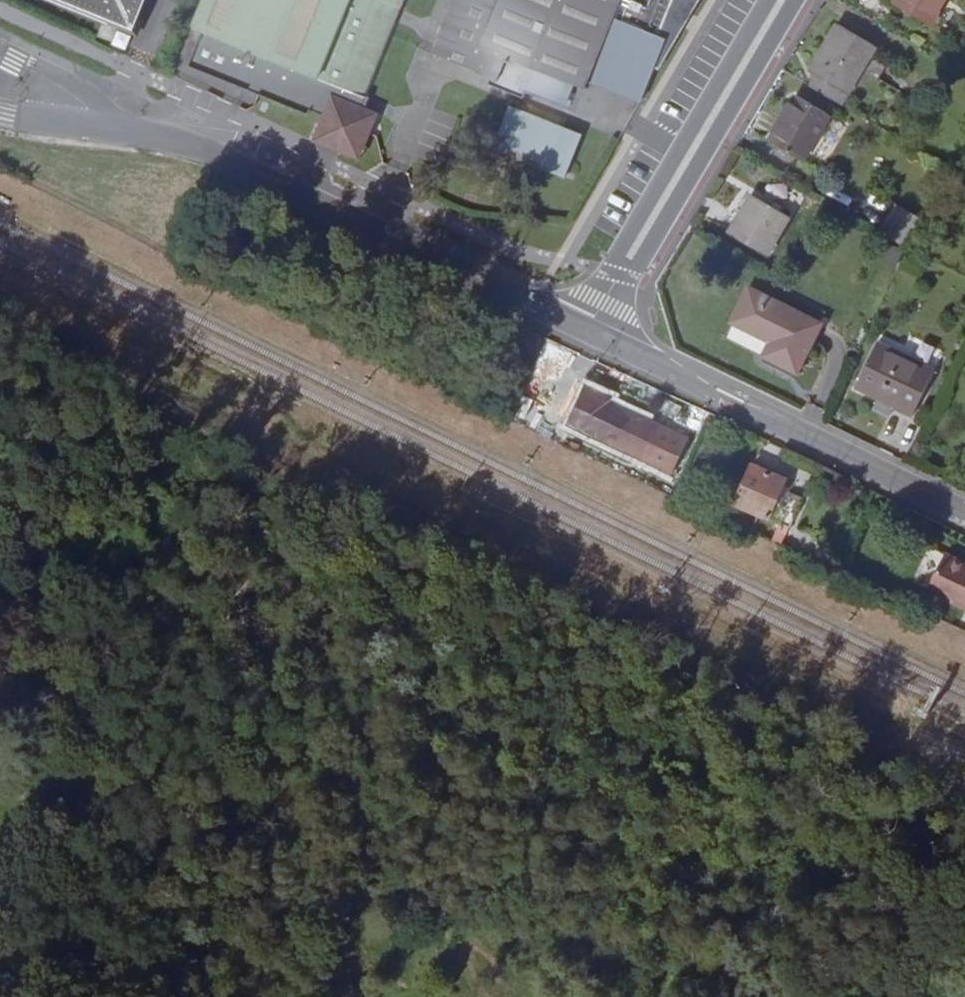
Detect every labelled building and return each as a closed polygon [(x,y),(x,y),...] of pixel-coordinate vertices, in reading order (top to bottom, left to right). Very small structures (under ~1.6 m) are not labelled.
[(143,0),(88,0),(135,19),(143,0)] [(434,54),(490,77),(487,84),(523,98),(525,92),(559,106),(569,83),(584,89),(588,76),(642,98),(664,46),(671,49),(690,1),(698,4),(699,0),(455,0),(434,54)] [(947,0),(898,0),(894,8),(931,29),(947,0)] [(809,75),(818,82),(812,93),(841,110),(875,49),(837,27),(809,75)] [(805,166),(830,121),(795,100),(769,146),(805,166)] [(496,113),(480,155),(561,187),(577,146),(496,113)] [(348,124),(341,142),(368,152),(375,135),(348,124)] [(765,260),(787,222),(751,201),(729,238),(765,260)] [(917,226),(893,213),(879,237),(902,252),(917,226)] [(914,280),(921,266),(908,259),(902,272),(914,280)] [(798,378),(821,329),(749,295),(733,328),(772,347),(765,362),(798,378)] [(911,422),(933,376),(877,349),(853,395),(911,422)] [(584,382),(564,422),(638,459),(655,425),(617,406),(615,411),(603,405),(605,400),(608,394),(584,382)] [(615,411),(617,406),(605,400),(603,405),(615,411)] [(638,459),(671,474),(688,441),(655,425),(638,459)] [(764,519),(783,481),(751,465),(733,504),(764,519)] [(943,557),(926,593),(964,611),(964,566),(943,557)]
